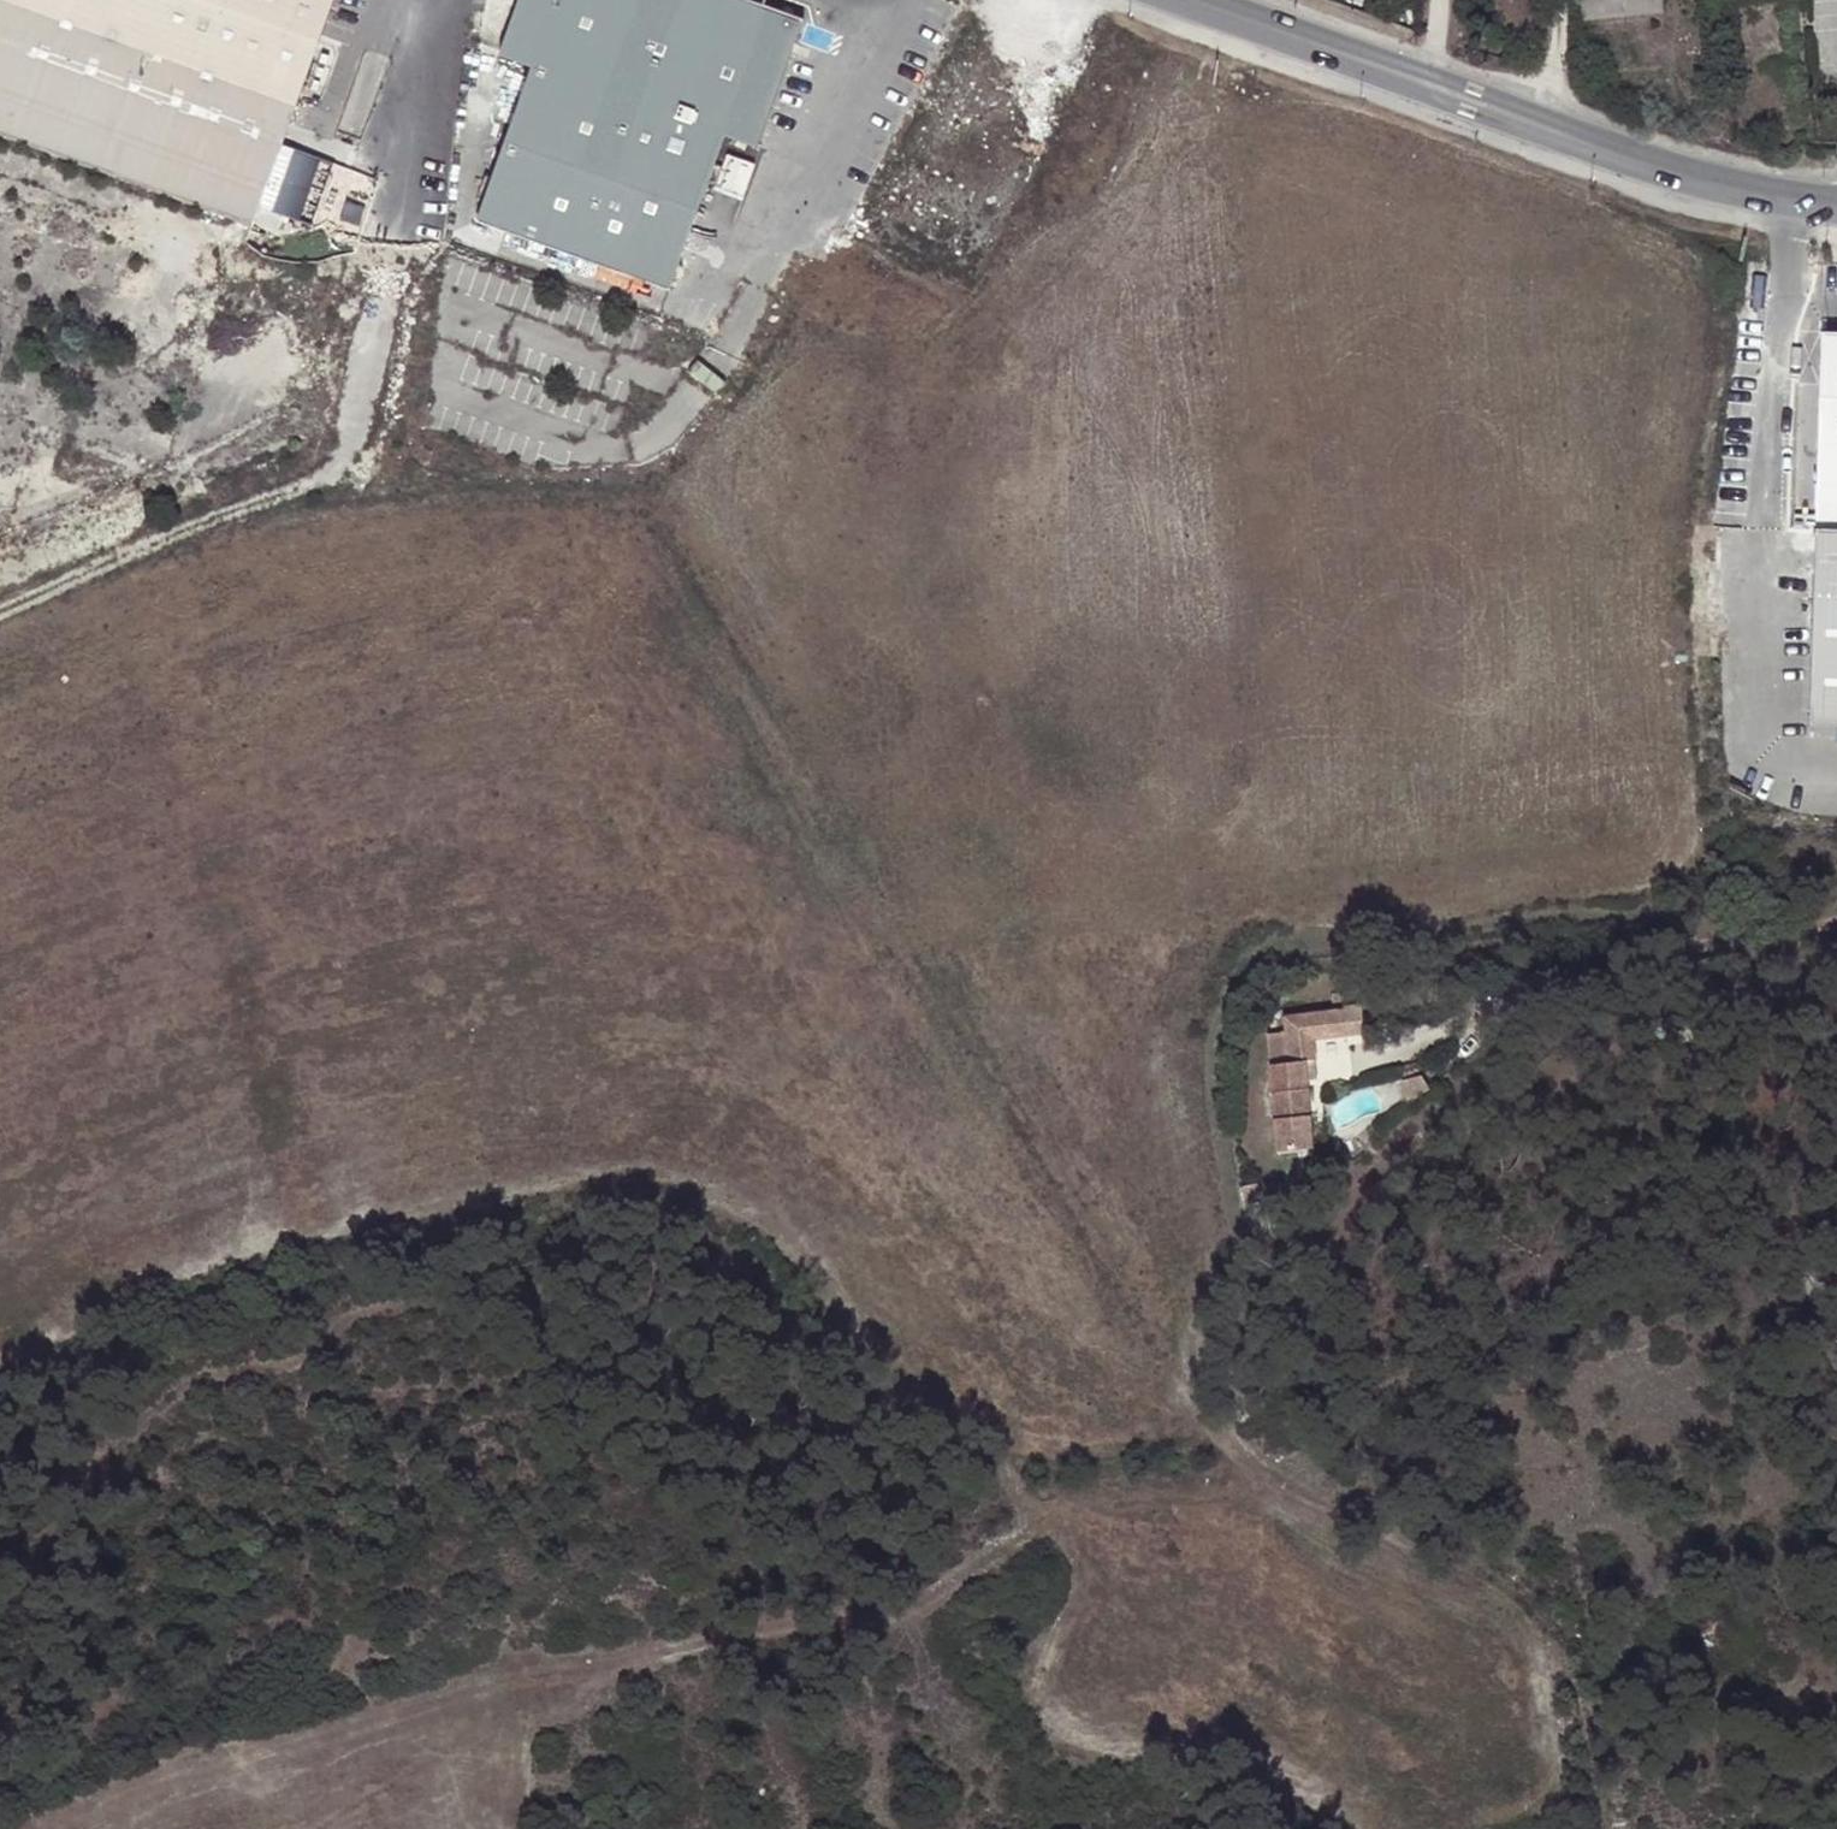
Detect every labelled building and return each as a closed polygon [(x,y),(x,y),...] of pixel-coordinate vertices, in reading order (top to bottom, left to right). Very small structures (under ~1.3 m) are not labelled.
[(84,170),(146,0),(0,0),(0,140),(84,170)] [(84,170),(248,230),(332,0),(146,0),(84,170)] [(492,51),(522,63),(473,213),(568,254),(669,0),(511,0),(492,51)] [(568,254),(665,284),(724,131),(756,143),(802,18),(753,0),(669,0),(568,254)] [(1581,17),(1620,15),(1618,0),(1579,0),(1581,17)] [(1620,15),(1659,12),(1658,0),(1618,0),(1620,15)] [(1484,38),(1475,37),(1474,45),(1484,45),(1484,38)] [(1824,332),(1809,725),(1836,726),(1836,333),(1824,332)] [(1271,1017),(1274,1042),(1339,1023),(1338,1010),(1271,1017)] [(1339,1023),(1274,1042),(1275,1060),(1264,1064),(1273,1151),(1306,1148),(1299,1059),(1341,1056),(1339,1023)] [(1252,1186),(1238,1188),(1241,1206),(1253,1206),(1252,1186)]
